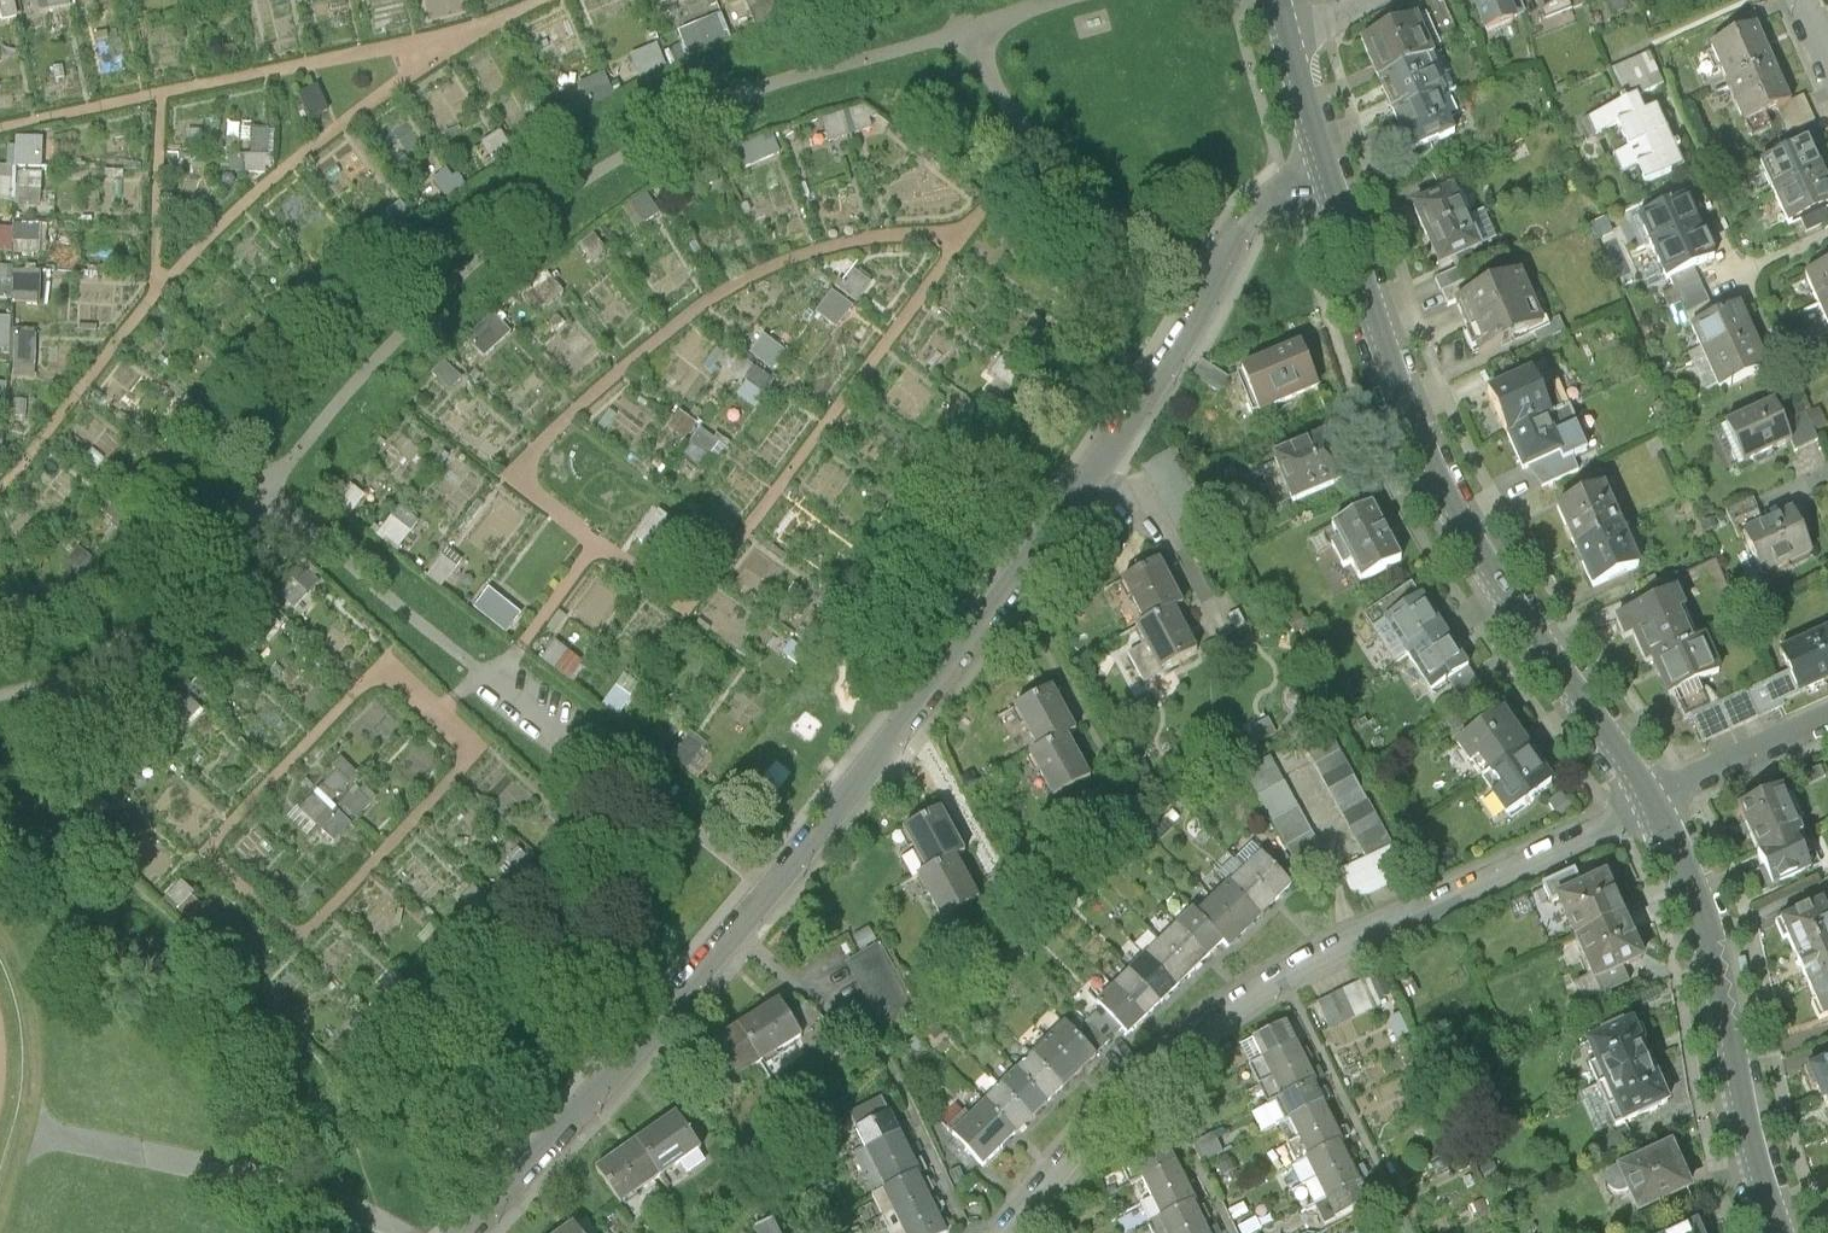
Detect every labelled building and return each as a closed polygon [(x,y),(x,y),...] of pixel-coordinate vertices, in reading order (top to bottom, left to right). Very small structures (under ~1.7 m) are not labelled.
[(5,16),(75,6),(74,0),(2,0),(5,16)] [(1517,0),(1475,0),(1486,26),(1522,12),(1517,0)] [(1542,22),(1575,10),(1571,0),(1533,0),(1542,22)] [(665,37),(674,61),(734,37),(725,13),(665,37)] [(1360,40),(1375,76),(1437,51),(1422,15),(1360,40)] [(1763,43),(1752,20),(1706,42),(1726,84),(1772,61),(1763,43)] [(662,43),(634,53),(642,75),(670,66),(662,43)] [(1375,76),(1390,112),(1452,87),(1437,51),(1375,76)] [(1664,85),(1649,51),(1609,68),(1624,103),(1638,97),(1664,85)] [(1782,81),(1772,61),(1726,84),(1746,125),(1792,103),(1782,81)] [(313,117),(333,109),(322,83),(302,92),(313,117)] [(1390,112),(1404,149),(1466,124),(1452,87),(1390,112)] [(1618,125),(1631,155),(1673,138),(1659,106),(1644,112),(1638,97),(1624,103),(1586,119),(1593,135),(1618,125)] [(870,104),(849,109),(855,133),(876,128),(870,104)] [(828,117),(833,141),(853,137),(848,112),(828,117)] [(238,126),(238,172),(273,172),(274,126),(238,126)] [(52,135),(18,134),(17,170),(51,171),(52,135)] [(1687,169),(1673,138),(1631,155),(1604,166),(1612,185),(1639,173),(1645,187),(1687,169)] [(1758,162),(1771,191),(1824,168),(1816,150),(1811,138),(1758,162)] [(16,200),(17,164),(0,163),(0,200),(16,200)] [(1784,221),(1827,202),(1827,177),(1824,168),(1771,191),(1784,221)] [(23,206),(46,206),(46,172),(23,171),(23,206)] [(1410,203),(1423,234),(1485,208),(1472,177),(1410,203)] [(1701,223),(1686,190),(1636,213),(1650,246),(1701,223)] [(655,193),(628,202),(636,224),(662,216),(655,193)] [(1423,234),(1436,265),(1457,256),(1498,239),(1485,208),(1423,234)] [(44,224),(0,223),(0,251),(43,252),(44,224)] [(1716,256),(1701,223),(1650,246),(1665,279),(1694,266),(1716,256)] [(1436,265),(1431,268),(1445,302),(1454,298),(1472,291),(1457,256),(1436,265)] [(1803,268),(1818,302),(1827,298),(1827,257),(1803,268)] [(52,300),(52,268),(13,269),(13,264),(0,264),(0,301),(52,300)] [(841,288),(862,303),(879,279),(858,264),(841,288)] [(1665,279),(1687,326),(1715,313),(1694,266),(1665,279)] [(1472,291),(1454,298),(1478,354),(1548,324),(1525,269),(1472,291)] [(836,289),(822,313),(846,327),(860,303),(836,289)] [(1818,302),(1827,326),(1827,298),(1818,302)] [(1687,326),(1700,356),(1755,331),(1742,301),(1715,313),(1687,326)] [(12,351),(11,314),(0,314),(0,351),(12,351)] [(56,334),(56,324),(17,323),(15,376),(40,377),(41,334),(56,334)] [(1700,356),(1714,386),(1769,362),(1755,331),(1700,356)] [(776,370),(790,350),(768,334),(753,353),(776,370)] [(1238,371),(1252,412),(1318,387),(1299,342),(1238,371)] [(964,368),(961,367),(955,390),(1012,404),(1021,367),(968,354),(964,368)] [(1190,379),(1214,397),(1224,378),(1200,361),(1190,379)] [(1485,385),(1502,426),(1556,404),(1539,363),(1485,385)] [(10,396),(9,380),(0,380),(0,397),(10,396)] [(1723,415),(1743,463),(1793,443),(1779,409),(1773,395),(1723,415)] [(1803,399),(1779,409),(1793,443),(1817,433),(1803,399)] [(1502,426),(1520,468),(1574,445),(1556,404),(1502,426)] [(689,440),(701,422),(683,410),(671,428),(689,440)] [(704,457),(719,436),(701,424),(687,445),(704,457)] [(1272,450),(1290,503),(1348,480),(1332,429),(1272,450)] [(1552,501),(1571,542),(1625,517),(1606,476),(1552,501)] [(1352,561),(1362,585),(1403,560),(1375,501),(1332,527),(1337,537),(1329,542),(1342,567),(1352,561)] [(400,548),(422,522),(403,505),(381,532),(400,548)] [(1764,576),(1817,554),(1796,506),(1743,528),(1764,576)] [(1571,542),(1591,583),(1645,558),(1625,517),(1571,542)] [(447,553),(431,574),(445,584),(460,563),(447,553)] [(1160,555),(1121,581),(1142,621),(1175,604),(1184,600),(1160,555)] [(1680,577),(1614,608),(1626,633),(1633,630),(1647,661),(1655,657),(1706,633),(1692,603),(1680,577)] [(494,586),(478,606),(510,632),(526,612),(494,586)] [(1388,621),(1409,653),(1446,627),(1424,594),(1388,621)] [(1142,621),(1133,626),(1142,643),(1158,670),(1166,665),(1195,648),(1175,604),(1142,621)] [(1778,640),(1791,666),(1803,693),(1827,681),(1827,617),(1778,640)] [(1446,627),(1409,653),(1433,690),(1470,665),(1446,627)] [(1706,633),(1655,657),(1671,693),(1722,669),(1706,633)] [(1158,670),(1142,643),(1124,656),(1155,709),(1180,692),(1166,665),(1158,670)] [(1803,693),(1791,666),(1749,685),(1761,711),(1803,693)] [(1749,685),(1735,691),(1747,718),(1761,711),(1749,685)] [(618,711),(632,704),(624,689),(610,696),(618,711)] [(1051,690),(1017,708),(1041,751),(1065,737),(1074,733),(1057,702),(1051,690)] [(1735,691),(1693,710),(1705,736),(1747,718),(1735,691)] [(1458,740),(1482,778),(1530,747),(1505,709),(1458,740)] [(1325,727),(1299,742),(1366,860),(1393,847),(1325,727)] [(1041,751),(1032,756),(1055,799),(1089,780),(1082,768),(1065,737),(1041,751)] [(1530,747),(1482,778),(1506,814),(1554,783),(1530,747)] [(1273,755),(1247,771),(1300,876),(1328,860),(1273,755)] [(347,760),(293,816),(328,850),(356,821),(334,800),(361,773),(347,760)] [(337,798),(358,820),(382,796),(361,775),(337,798)] [(1739,801),(1755,844),(1797,828),(1781,786),(1739,801)] [(943,806),(899,829),(924,873),(955,856),(967,849),(943,806)] [(1755,844),(1772,887),(1814,871),(1797,828),(1755,844)] [(1251,846),(1235,862),(1275,902),(1291,887),(1251,846)] [(1366,860),(1342,871),(1355,900),(1407,876),(1394,847),(1393,847),(1366,860)] [(1213,871),(1230,888),(1259,918),(1275,902),(1235,862),(1229,855),(1213,871)] [(924,873),(916,878),(941,925),(979,901),(955,856),(924,873)] [(1556,890),(1577,943),(1632,922),(1617,882),(1587,878),(1556,890)] [(1230,888),(1214,903),(1244,934),(1259,918),(1230,888)] [(1791,952),(1827,931),(1827,897),(1824,888),(1772,918),(1779,936),(1786,940),(1791,952)] [(1214,903),(1198,919),(1222,944),(1228,949),(1244,934),(1214,903)] [(1193,914),(1177,929),(1207,960),(1222,944),(1198,919),(1193,914)] [(1632,922),(1577,943),(1599,1000),(1635,986),(1627,966),(1646,959),(1632,922)] [(1177,929),(1161,945),(1191,975),(1207,960),(1177,929)] [(1791,952),(1805,984),(1827,973),(1827,931),(1791,952)] [(881,945),(851,960),(881,1024),(912,1010),(881,945)] [(1161,945),(1145,960),(1175,991),(1191,975),(1161,945)] [(1145,960),(1130,976),(1159,1006),(1175,991),(1145,960)] [(1805,984),(1810,995),(1807,1002),(1816,1020),(1827,1015),(1827,973),(1805,984)] [(1130,976),(1114,992),(1143,1022),(1159,1006),(1130,976)] [(1369,980),(1317,1004),(1329,1030),(1381,1006),(1369,980)] [(1114,992),(1097,1008),(1102,1012),(1122,1033),(1127,1038),(1143,1022),(1114,992)] [(803,1037),(779,999),(738,1025),(762,1064),(803,1037)] [(1102,1012),(1089,1026),(1108,1046),(1122,1033),(1102,1012)] [(1599,1085),(1653,1062),(1641,1035),(1633,1038),(1624,1018),(1585,1035),(1596,1059),(1589,1062),(1599,1085)] [(1294,1041),(1284,1021),(1253,1036),(1263,1056),(1294,1041)] [(762,1064),(738,1025),(698,1051),(722,1091),(762,1064)] [(1108,1046),(1089,1026),(1075,1040),(1095,1060),(1108,1046)] [(1065,1029),(1049,1045),(1079,1076),(1095,1060),(1075,1040),(1065,1029)] [(1304,1061),(1294,1041),(1263,1056),(1272,1076),(1304,1061)] [(1049,1045),(1033,1061),(1063,1091),(1079,1076),(1049,1045)] [(1823,1099),(1827,1097),(1827,1052),(1805,1065),(1812,1083),(1818,1085),(1823,1099)] [(1033,1061),(1017,1076),(1047,1107),(1063,1091),(1033,1061)] [(1313,1081),(1304,1061),(1272,1076),(1282,1096),(1313,1081)] [(1653,1062),(1599,1085),(1616,1124),(1669,1101),(1653,1062)] [(1017,1076),(1001,1092),(1031,1122),(1047,1107),(1017,1076)] [(1323,1101),(1313,1081),(1282,1096),(1291,1116),(1323,1101)] [(1001,1092),(986,1108),(1015,1138),(1031,1122),(1001,1092)] [(1332,1122),(1323,1101),(1291,1116),(1301,1136),(1332,1122)] [(1015,1138),(986,1108),(971,1123),(965,1117),(947,1134),(983,1170),(1015,1138)] [(853,1131),(862,1151),(902,1130),(892,1110),(853,1131)] [(673,1111),(632,1139),(659,1177),(699,1150),(673,1111)] [(1342,1142),(1332,1122),(1301,1136),(1310,1157),(1342,1142)] [(862,1151),(871,1172),(911,1151),(902,1130),(862,1151)] [(1672,1138),(1618,1163),(1639,1210),(1694,1186),(1672,1138)] [(659,1177),(632,1139),(594,1165),(620,1204),(659,1177)] [(1351,1162),(1342,1142),(1310,1157),(1320,1177),(1351,1162)] [(1133,1161),(1143,1181),(1175,1165),(1165,1145),(1133,1161)] [(871,1172),(880,1193),(921,1171),(911,1151),(871,1172)] [(1361,1182),(1351,1162),(1320,1177),(1329,1197),(1361,1182)] [(1143,1181),(1153,1201),(1185,1185),(1175,1165),(1143,1181)] [(880,1193),(889,1214),(931,1192),(921,1171),(880,1193)] [(1370,1202),(1361,1182),(1329,1197),(1339,1217),(1370,1202)] [(1141,1207),(1151,1226),(1192,1205),(1195,1204),(1185,1185),(1153,1201),(1141,1207)] [(898,1232),(902,1232),(940,1212),(931,1192),(889,1214),(898,1232)] [(1152,1232),(1185,1232),(1202,1225),(1206,1223),(1200,1211),(1196,1213),(1192,1205),(1151,1226),(1149,1227),(1152,1232)] [(950,1232),(940,1212),(902,1232),(949,1232),(950,1232)] [(552,1232),(582,1232),(571,1218),(552,1232)] [(1670,1232),(1703,1232),(1697,1220),(1670,1232)] [(1213,1230),(1206,1232),(1202,1225),(1185,1232),(1215,1232),(1213,1230)]
